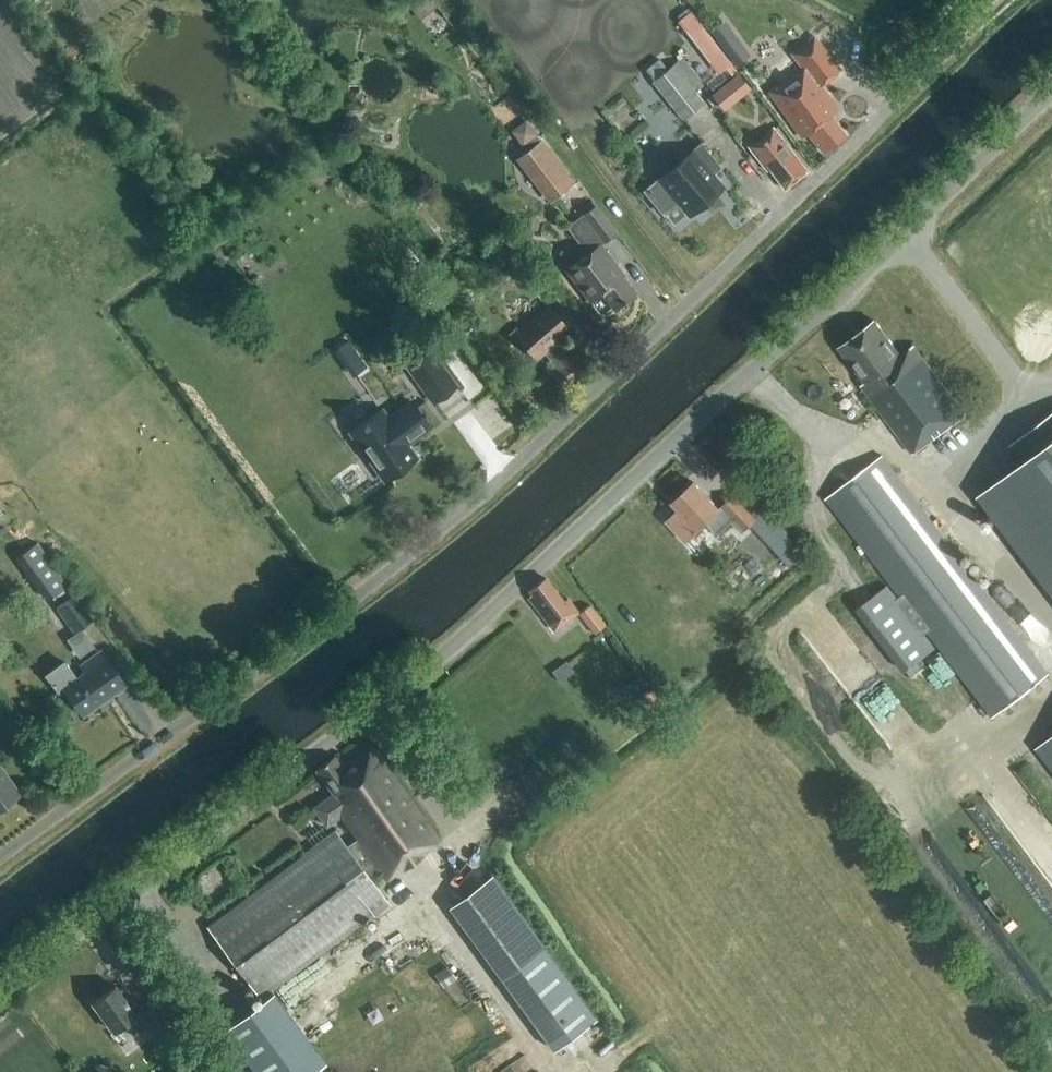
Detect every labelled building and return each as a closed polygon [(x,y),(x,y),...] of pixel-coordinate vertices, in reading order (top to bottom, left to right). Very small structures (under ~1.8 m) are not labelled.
[(434,0),(404,0),(419,20),(438,5),(434,0)] [(840,108),(822,86),(842,69),(816,36),(794,54),(804,67),(796,74),(798,77),(785,86),(783,84),(772,93),(804,137),(809,132),(825,152),(847,134),(831,115),(840,108)] [(723,48),(737,66),(751,56),(737,38),(723,48)] [(683,56),(667,68),(653,79),(652,80),(682,118),(705,103),(692,86),(702,80),(683,56)] [(645,69),(653,79),(667,68),(659,58),(645,69)] [(737,72),(731,64),(718,74),(708,82),(714,89),(737,72)] [(719,88),(711,94),(723,110),(751,88),(738,72),(736,74),(719,88)] [(805,169),(770,126),(763,132),(766,136),(755,144),(753,141),(747,146),(766,169),(768,167),(784,186),(805,169)] [(551,203),(575,184),(541,141),(517,160),(551,203)] [(723,186),(717,179),(712,173),(718,167),(700,146),(646,191),(664,213),(677,202),(686,213),(688,215),(723,186)] [(635,293),(622,276),(624,275),(601,245),(616,233),(595,205),(566,226),(587,254),(566,270),(589,301),(601,292),(614,309),(635,293)] [(572,331),(548,306),(518,330),(516,328),(508,336),(521,349),(523,348),(537,363),(545,355),(554,365),(548,370),(563,388),(574,379),(578,384),(592,373),(567,344),(564,347),(560,342),(572,331)] [(901,355),(875,322),(839,349),(864,382),(860,386),(913,454),(950,426),(948,423),(963,411),(913,346),(901,355)] [(347,337),(334,347),(353,374),(366,364),(347,337)] [(449,378),(442,368),(429,350),(408,366),(421,384),(428,393),(449,378)] [(363,424),(351,432),(384,478),(384,479),(415,458),(405,444),(429,427),(412,402),(387,419),(381,411),(366,422),(366,421),(362,423),(363,424)] [(1051,584),(1051,413),(1010,445),(1024,463),(983,494),(1051,584)] [(1048,674),(882,456),(825,499),(900,597),(897,600),(886,586),(857,608),(904,671),(934,648),(906,612),(910,609),(992,717),(1048,674)] [(720,509),(695,482),(673,503),(679,510),(667,522),(686,542),(706,524),(717,535),(717,537),(731,523),(742,535),(756,521),(733,497),(720,509)] [(772,548),(791,567),(806,552),(787,533),(772,548)] [(37,543),(15,559),(46,602),(68,586),(37,543)] [(564,603),(545,579),(529,591),(533,595),(528,598),(554,632),(578,613),(568,600),(564,603)] [(76,593),(56,607),(74,633),(94,618),(76,593)] [(609,627),(592,606),(581,615),(597,636),(609,627)] [(125,685),(101,651),(81,666),(86,673),(77,679),(65,661),(45,675),(60,696),(66,692),(83,716),(125,685)] [(655,690),(645,697),(649,705),(660,698),(655,690)] [(1036,751),(1051,771),(1051,739),(1036,751)] [(324,1061),(270,988),(387,902),(370,879),(380,872),(386,880),(439,841),(372,748),(343,769),(334,756),(315,770),(332,794),(312,809),(326,827),(340,817),(357,840),(347,847),(336,832),(208,927),(263,999),(224,1029),(257,1071),(308,1071),(324,1061)] [(0,765),(0,810),(21,794),(0,765)] [(502,978),(545,947),(490,874),(448,905),(502,978)] [(545,947),(502,978),(554,1048),(596,1018),(545,947)] [(450,964),(436,973),(445,986),(459,977),(450,964)] [(136,1014),(115,986),(92,1004),(114,1031),(123,1024),(133,1036),(149,1023),(152,1028),(165,1019),(151,1001),(139,1010),(140,1011),(136,1014)] [(178,1062),(199,1046),(187,1029),(166,1044),(178,1062)]
